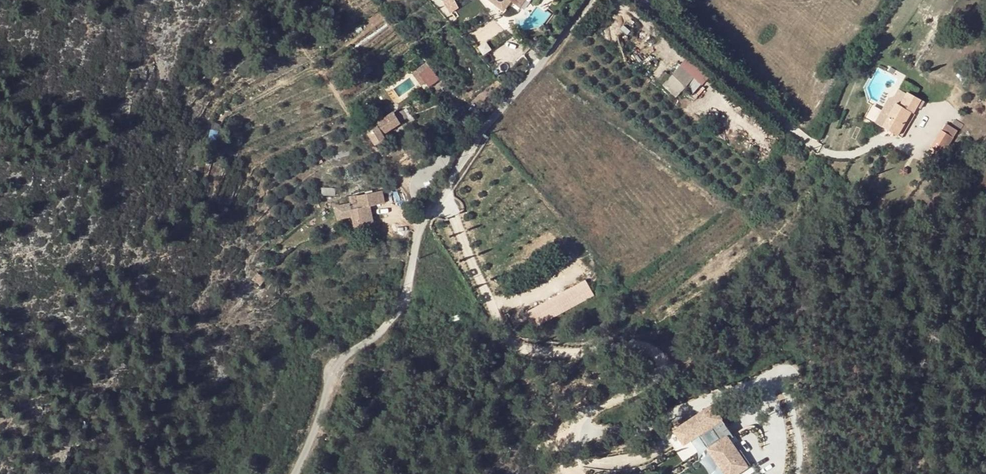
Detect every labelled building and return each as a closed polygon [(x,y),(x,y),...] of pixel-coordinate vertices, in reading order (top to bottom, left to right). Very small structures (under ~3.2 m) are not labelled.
[(421,64),(411,73),(421,86),(432,77),(421,64)] [(693,82),(679,70),(661,91),(667,96),(674,88),(682,94),(693,82)] [(886,99),(873,126),(894,137),(908,112),(910,113),(913,107),(917,99),(905,93),(903,95),(895,91),(891,99),(886,99)] [(917,99),(913,107),(918,109),(921,101),(917,99)] [(391,113),(397,120),(404,116),(398,108),(391,113)] [(390,112),(372,123),(370,119),(360,126),(366,133),(375,127),(380,132),(397,120),(390,112)] [(933,131),(925,145),(928,147),(938,153),(942,146),(951,128),(939,121),(933,131)] [(375,127),(366,133),(373,145),(383,137),(380,132),(375,127)] [(938,153),(928,147),(921,159),(931,165),(938,153)] [(350,217),(354,231),(371,226),(366,207),(381,203),(378,191),(353,197),(356,209),(349,211),(347,205),(332,209),(336,221),(350,217)] [(399,225),(397,218),(381,223),(383,229),(399,225)] [(257,273),(250,279),(258,286),(264,280),(259,275),(257,273)] [(587,280),(523,309),(532,327),(595,298),(587,280)] [(523,320),(517,324),(521,331),(527,327),(523,320)] [(712,398),(671,427),(684,446),(697,436),(724,473),(733,473),(748,463),(730,438),(733,435),(721,419),(725,416),(712,398)]
